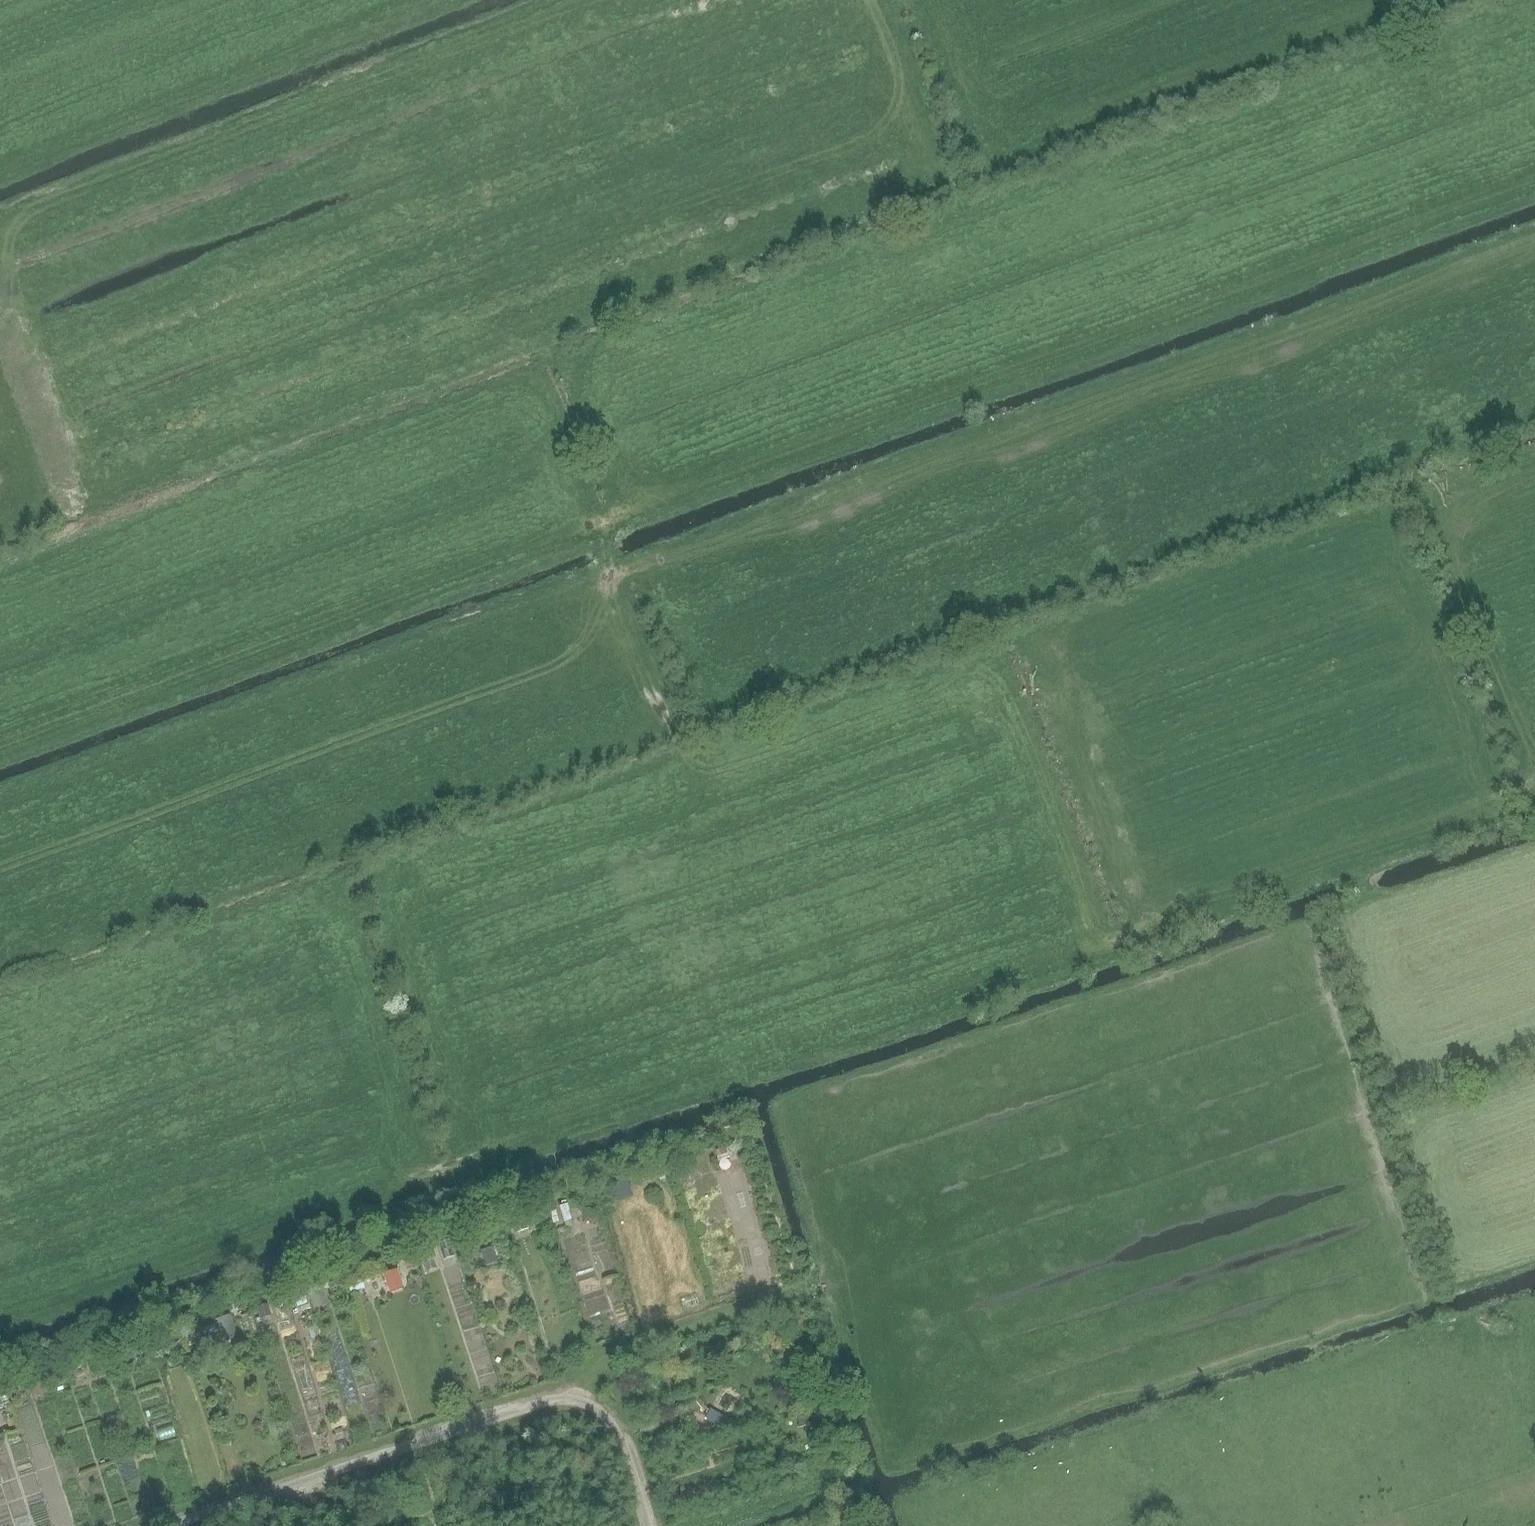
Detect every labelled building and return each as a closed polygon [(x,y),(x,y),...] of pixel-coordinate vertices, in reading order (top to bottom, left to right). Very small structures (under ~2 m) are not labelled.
[(422,1263),(436,1258),(433,1248),(418,1253),(422,1263)] [(389,1291),(405,1286),(399,1267),(384,1271),(389,1291)] [(200,1323),(208,1345),(239,1334),(232,1312),(200,1323)] [(710,1407),(704,1417),(720,1427),(727,1417),(710,1407)]
